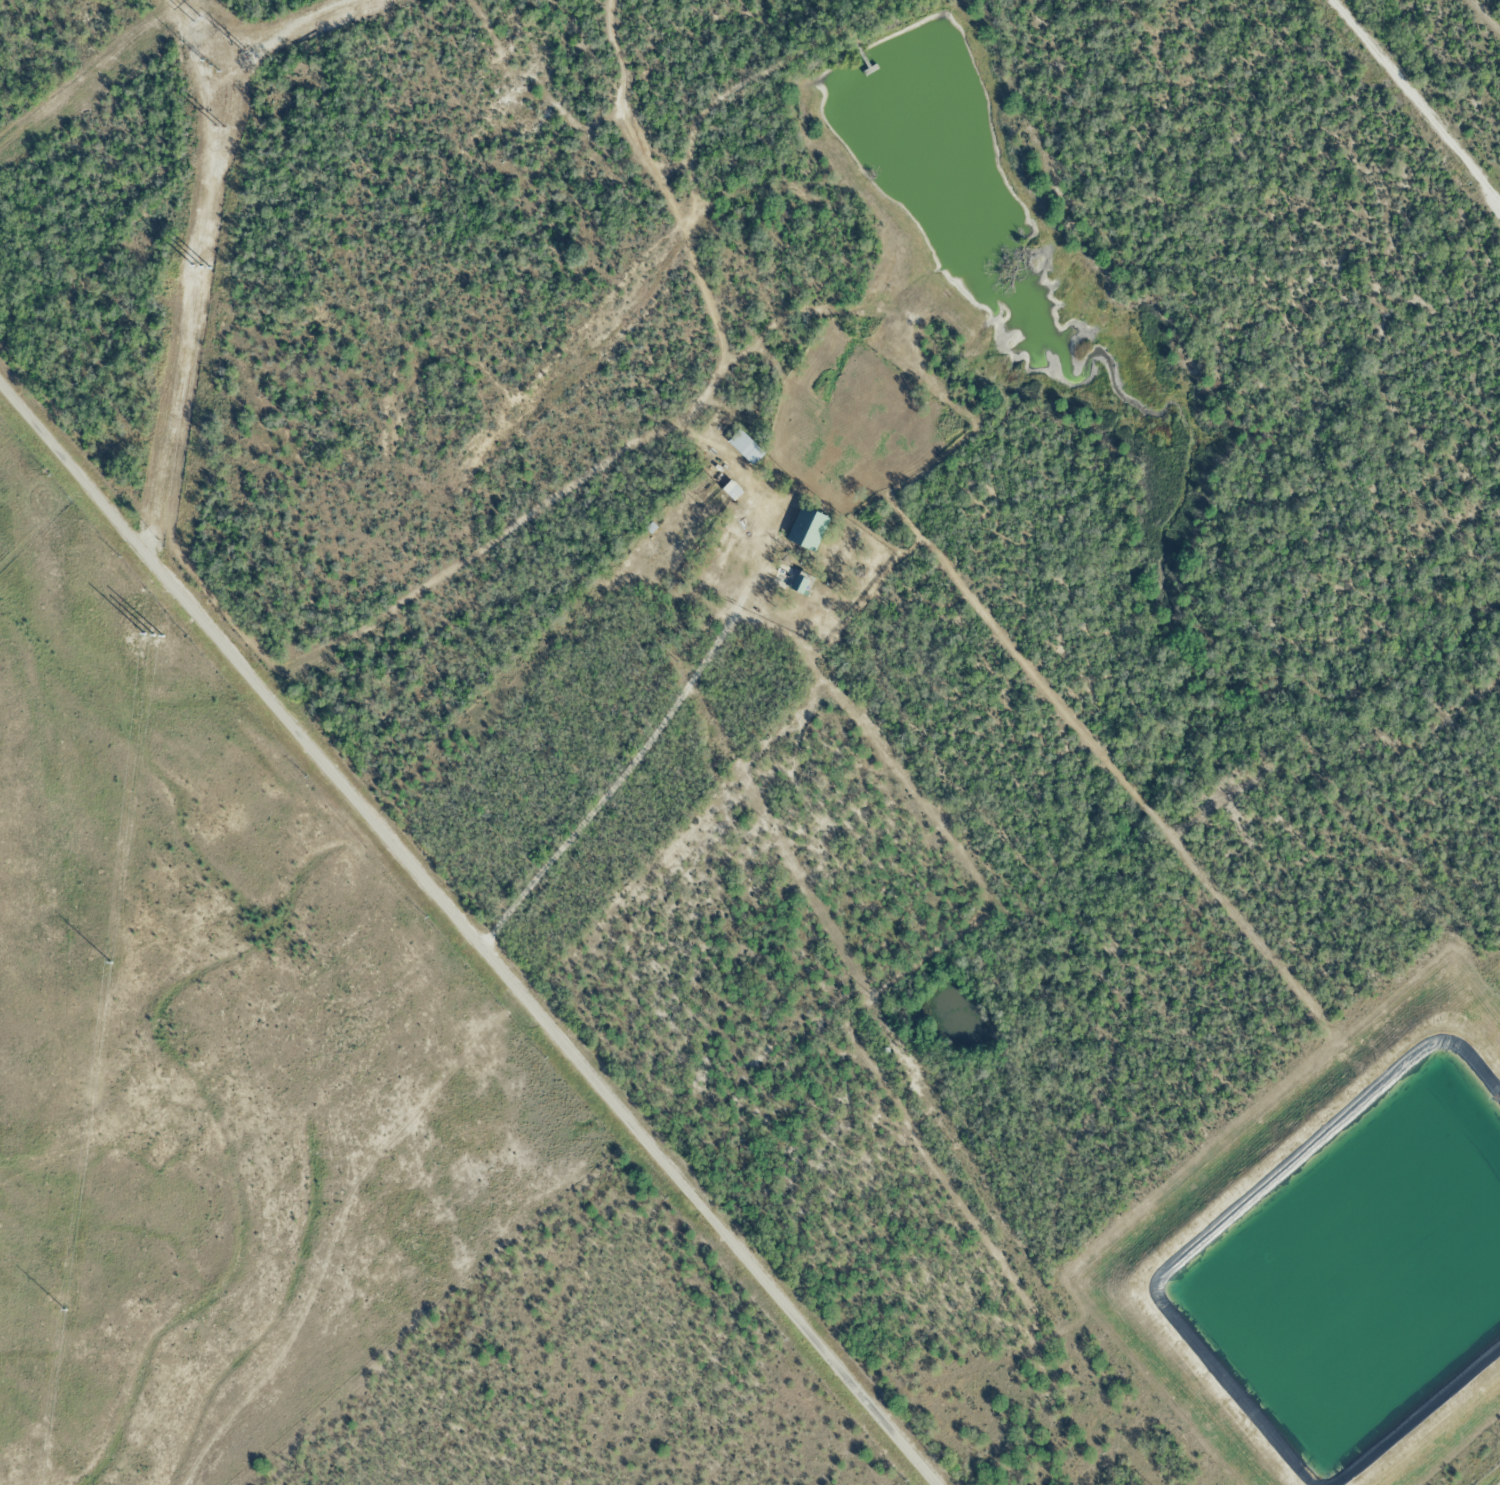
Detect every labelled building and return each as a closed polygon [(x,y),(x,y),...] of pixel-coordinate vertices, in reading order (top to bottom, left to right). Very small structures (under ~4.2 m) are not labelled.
[(737,430),(725,443),(749,467),(761,454),(737,430)] [(740,493),(728,481),(718,490),(731,503),(740,493)] [(827,520),(798,506),(782,541),(811,554),(827,520)] [(808,578),(780,565),(771,584),(800,597),(808,578)]
